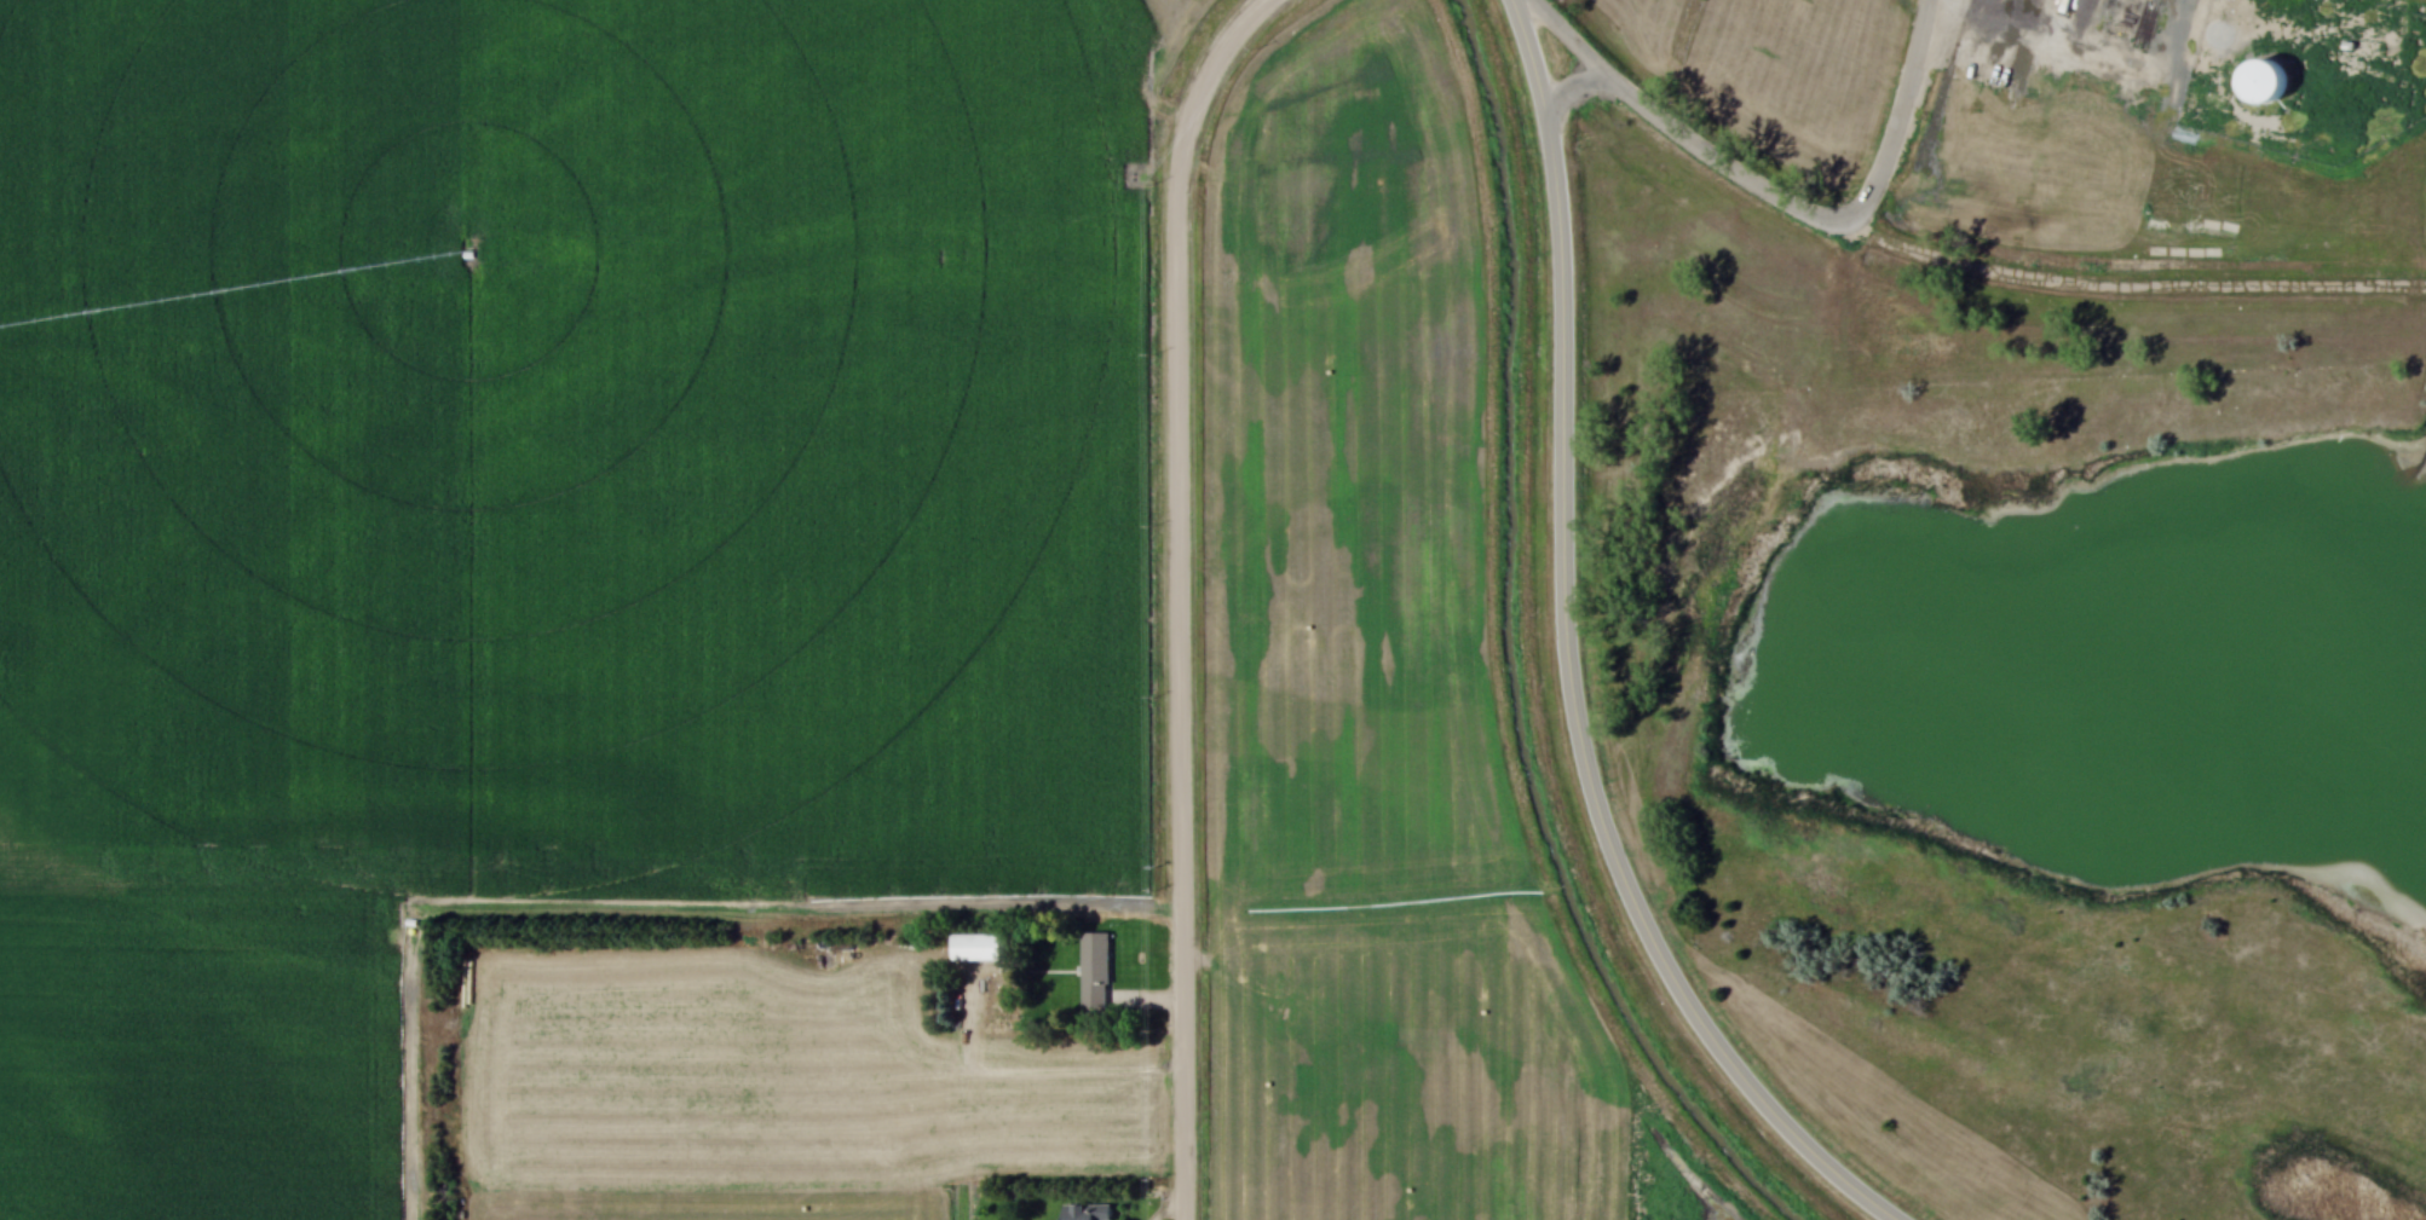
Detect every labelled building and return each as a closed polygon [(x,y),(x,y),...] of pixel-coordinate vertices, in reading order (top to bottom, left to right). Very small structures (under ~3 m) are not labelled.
[(2277,65),(2251,62),(2246,103),(2271,107),(2277,65)] [(1084,1005),(1084,930),(1112,930),(1113,1005),(1084,1005)] [(956,932),(1002,932),(1003,955),(957,956),(956,932)] [(1062,1205),(1062,1219),(1111,1219),(1111,1205),(1062,1205)]
